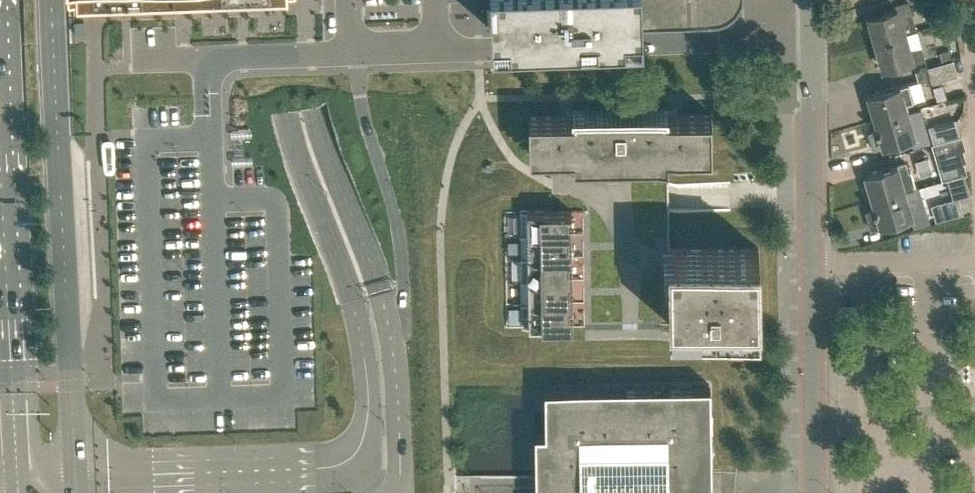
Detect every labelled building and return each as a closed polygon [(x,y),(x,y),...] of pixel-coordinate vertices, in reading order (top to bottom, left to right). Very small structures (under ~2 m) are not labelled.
[(492,30),(492,34),(643,29),(643,25),(714,22),(724,20),(732,16),(739,9),(743,0),(491,0),(492,30)] [(877,42),(905,34),(904,33),(916,30),(908,1),(891,6),(892,10),(869,16),(877,42)] [(905,34),(877,42),(884,68),(907,61),(908,65),(925,60),(922,48),(909,50),(905,34)] [(917,80),(920,82),(926,82),(931,81),(931,83),(959,75),(955,61),(954,59),(943,62),(926,67),(915,71),(917,80)] [(914,102),(909,82),(868,94),(876,120),(908,111),(906,104),(914,102)] [(667,114),(667,109),(573,111),(573,115),(529,116),(529,155),(551,155),(573,155),(574,163),(667,162),(668,162),(668,156),(668,153),(712,153),(711,113),(667,114)] [(908,111),(876,120),(878,128),(876,129),(876,130),(869,132),(874,149),(916,137),(912,123),(915,122),(913,118),(910,119),(908,111)] [(933,142),(961,134),(956,118),(929,126),(933,142)] [(943,178),(967,171),(963,160),(966,159),(963,148),(966,147),(962,135),(933,143),(943,178)] [(551,211),(552,211),(553,211),(554,234),(554,257),(554,280),(555,303),(555,327),(558,326),(573,326),(585,326),(585,338),(661,337),(661,325),(670,325),(669,272),(668,249),(668,211),(668,196),(667,162),(668,162),(668,156),(666,156),(665,146),(575,148),(575,154),(550,154),(550,155),(551,211)] [(872,200),(905,191),(905,190),(915,187),(910,171),(908,172),(905,162),(865,174),(872,200)] [(905,191),(872,200),(875,208),(873,208),(873,209),(866,212),(871,229),(912,216),(914,225),(929,220),(919,186),(915,187),(905,190),(905,191)] [(936,221),(963,213),(958,197),(931,204),(936,221)] [(520,235),(571,234),(571,220),(569,220),(569,213),(571,213),(571,210),(553,211),(552,211),(551,211),(527,211),(527,212),(521,212),(521,234),(520,234),(520,235)] [(520,258),(572,257),(572,243),(569,243),(569,236),(571,236),(571,234),(520,235),(520,236),(521,236),(521,257),(520,257),(520,258)] [(760,323),(759,248),(670,249),(664,249),(664,273),(669,272),(670,325),(687,325),(687,329),(702,329),(702,324),(724,324),(728,324),(728,329),(742,329),(742,324),(760,323)] [(520,281),(572,280),(572,265),(569,265),(569,259),(572,259),(572,257),(520,258),(520,259),(521,259),(522,280),(520,280),(520,281)] [(521,303),(573,303),(572,288),(570,288),(570,282),(572,282),(572,280),(520,281),(522,281),(522,302),(521,302),(521,303)] [(573,303),(521,303),(521,304),(522,304),(522,327),(529,326),(529,327),(549,327),(555,327),(558,326),(573,326),(573,311),(570,311),(570,304),(573,304),(573,303)] [(712,472),(710,384),(545,387),(545,430),(535,430),(536,492),(712,492),(712,472)]
